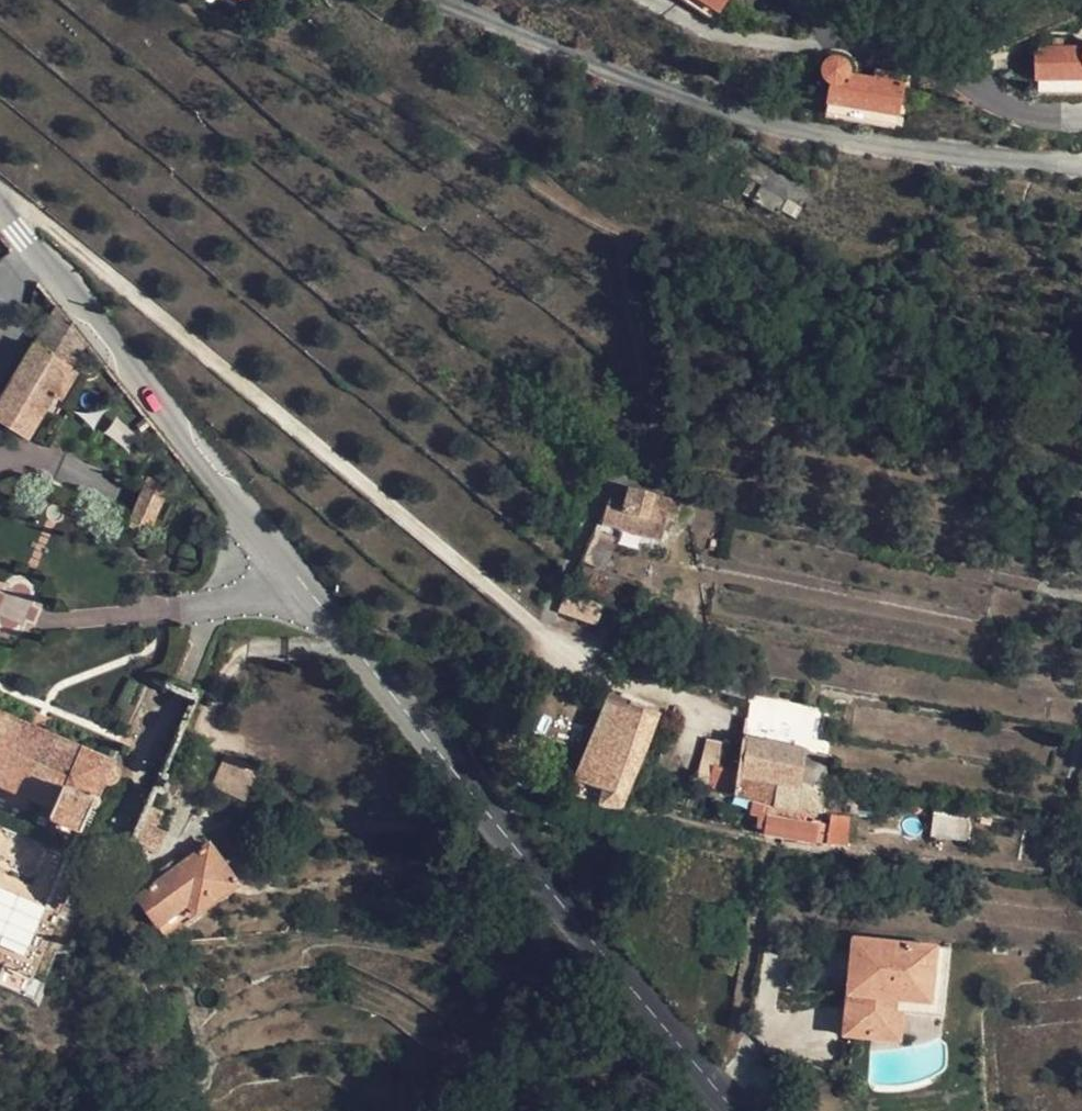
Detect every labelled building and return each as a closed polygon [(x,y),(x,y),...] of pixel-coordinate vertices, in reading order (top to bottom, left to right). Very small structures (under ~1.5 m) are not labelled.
[(718,13),(727,0),(698,0),(718,13)] [(1037,81),(1081,81),(1081,51),(1037,51),(1037,81)] [(828,105),(897,116),(901,94),(901,87),(847,78),(847,74),(846,69),(844,64),(839,61),(833,60),(827,62),(823,66),(821,73),(822,79),(826,84),(831,86),(828,105)] [(819,191),(755,155),(742,177),(761,188),(753,202),(781,218),(789,203),(807,213),(819,191)] [(58,310),(0,408),(0,423),(29,439),(51,402),(61,409),(70,395),(80,400),(108,371),(58,310)] [(121,386),(108,371),(80,400),(94,413),(121,386)] [(615,493),(609,506),(641,517),(666,525),(667,520),(676,522),(680,509),(671,506),(672,504),(629,491),(615,493)] [(663,537),(666,525),(641,517),(638,530),(663,537)] [(597,533),(582,565),(592,568),(605,536),(597,533)] [(568,597),(560,615),(594,626),(600,609),(568,597)] [(76,809),(115,740),(0,693),(0,771),(76,809)] [(658,718),(611,700),(579,776),(570,797),(597,807),(618,813),(658,718)] [(776,787),(772,808),(799,812),(821,814),(827,757),(771,745),(772,727),(745,722),(743,733),(738,775),(737,780),(776,787)] [(737,780),(738,775),(722,772),(715,770),(722,744),(708,741),(696,787),(735,796),(737,780)] [(729,746),(722,744),(715,770),(722,772),(729,746)] [(211,787),(245,799),(255,773),(220,760),(211,787)] [(559,792),(570,797),(579,776),(565,771),(559,792)] [(656,778),(653,788),(664,791),(667,780),(656,778)] [(735,796),(753,802),(772,808),(776,787),(737,780),(735,796)] [(766,837),(779,839),(826,846),(829,829),(798,824),(769,819),(772,808),(753,802),(751,818),(759,820),(758,830),(763,832),(764,836),(766,837)] [(137,842),(146,848),(158,852),(165,836),(165,833),(155,828),(163,811),(153,806),(137,842)] [(782,813),(772,808),(769,819),(798,824),(799,815),(782,813)] [(136,900),(166,939),(237,886),(225,868),(237,859),(241,863),(245,859),(243,855),(244,853),(238,845),(232,848),(228,841),(224,837),(217,836),(210,837),(204,841),(208,847),(177,870),(166,878),(136,900)] [(12,976),(54,887),(0,861),(0,970),(12,976)] [(162,872),(166,878),(177,870),(173,864),(162,872)] [(953,952),(854,942),(853,962),(861,962),(858,980),(851,980),(845,1040),(874,1044),(880,1002),(932,1008),(936,980),(948,982),(953,952)] [(948,982),(936,980),(932,1008),(880,1002),(874,1044),(898,1046),(902,1018),(944,1023),(948,982)]
